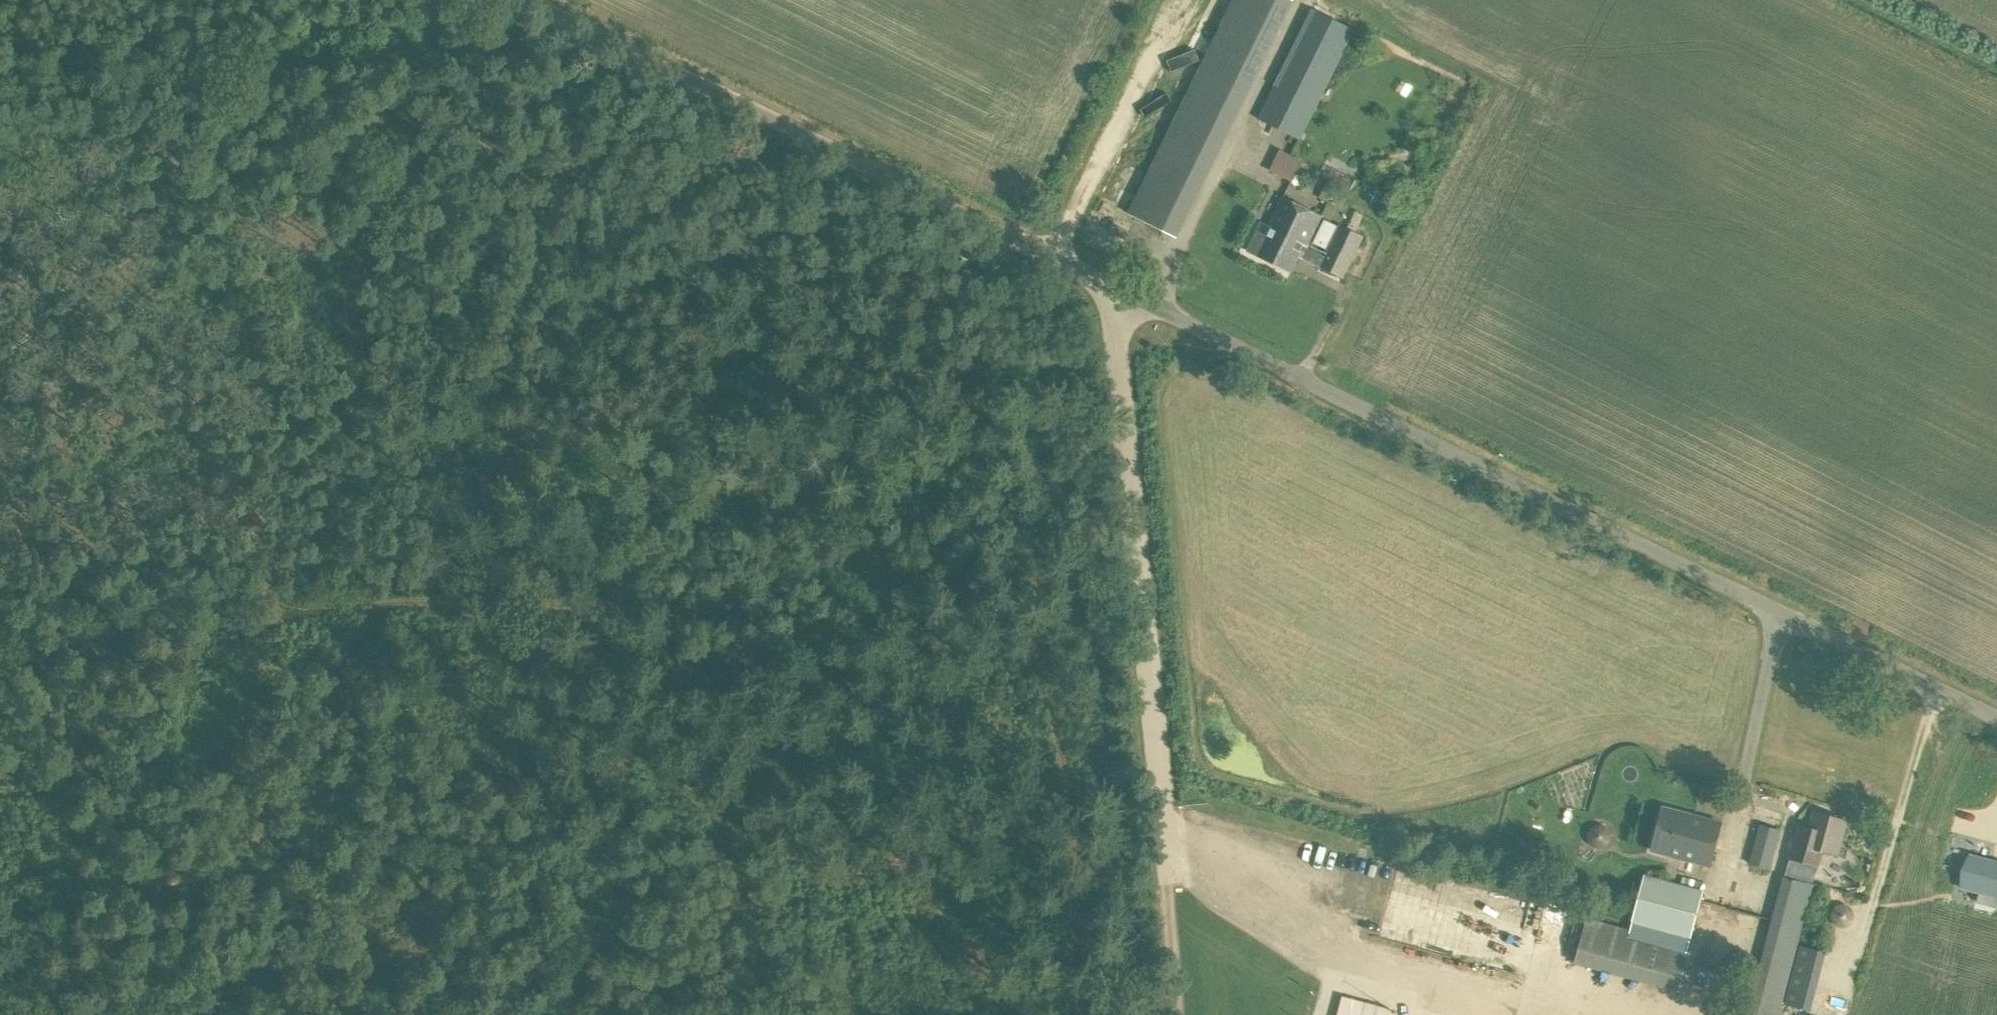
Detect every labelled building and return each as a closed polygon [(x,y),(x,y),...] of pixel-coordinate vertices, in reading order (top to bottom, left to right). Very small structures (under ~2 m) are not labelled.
[(1175,239),(1294,4),(1285,0),(1235,0),(1126,214),(1175,239)] [(1302,140),(1355,31),(1343,26),(1311,10),(1259,118),(1291,134),(1302,140)] [(1287,144),(1272,164),(1293,179),(1308,159),(1287,144)] [(1305,259),(1310,247),(1313,240),(1310,239),(1321,216),(1280,196),(1266,226),(1261,223),(1247,251),(1290,272),(1298,256),(1305,259)] [(1324,220),(1313,243),(1326,249),(1337,226),(1324,220)] [(1310,247),(1305,259),(1344,278),(1364,237),(1339,224),(1325,253),(1310,247)] [(1708,865),(1720,822),(1663,807),(1651,850),(1708,865)] [(1836,855),(1845,820),(1815,811),(1808,837),(1797,834),(1791,856),(1816,863),(1819,850),(1836,855)] [(1770,870),(1781,830),(1760,824),(1749,864),(1770,870)] [(1967,858),(1959,887),(1981,893),(1978,902),(1993,906),(1995,897),(1996,898),(1996,867),(1967,858)] [(1690,938),(1703,891),(1643,874),(1631,922),(1690,938)] [(1800,945),(1796,959),(1822,966),(1826,952),(1800,945)] [(1464,968),(1463,954),(1450,955),(1451,969),(1464,968)] [(1815,996),(1788,989),(1785,1004),(1811,1010),(1815,996)] [(1343,995),(1337,1014),(1387,1014),(1388,1008),(1343,995)]
